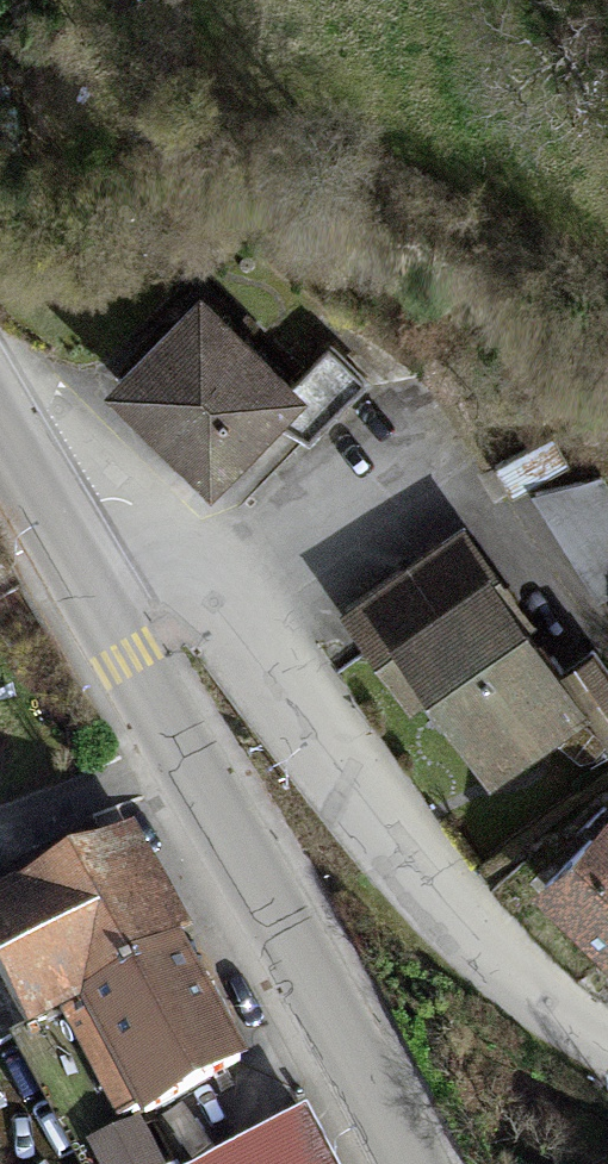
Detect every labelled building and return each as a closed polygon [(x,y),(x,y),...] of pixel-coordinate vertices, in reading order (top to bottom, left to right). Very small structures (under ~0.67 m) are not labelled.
[(180,321),(104,401),(211,503),(288,423),(180,321)] [(383,656),(481,599),(453,553),(355,610),(383,656)] [(459,787),(557,730),(481,599),(383,656),(459,787)] [(530,908),(607,984),(607,830),(530,908)] [(114,879),(0,938),(0,989),(35,1056),(64,1041),(107,1124),(213,1069),(114,879)]
